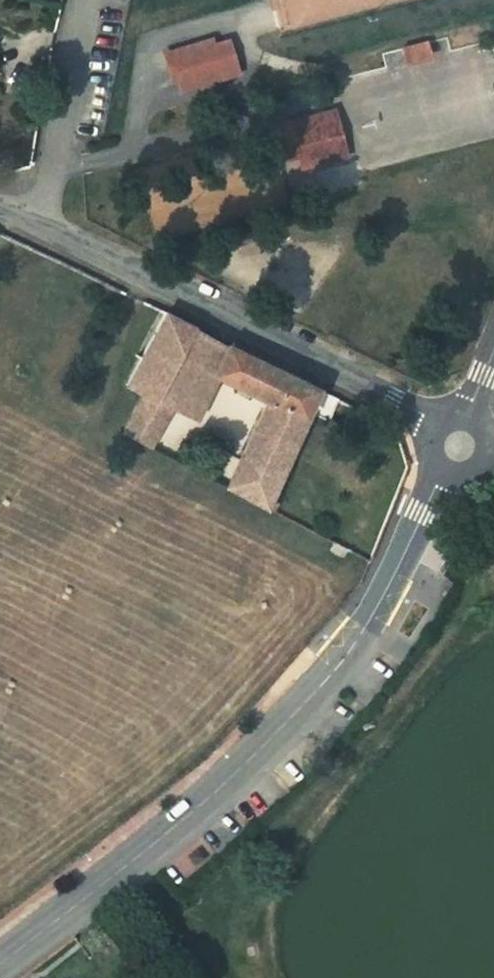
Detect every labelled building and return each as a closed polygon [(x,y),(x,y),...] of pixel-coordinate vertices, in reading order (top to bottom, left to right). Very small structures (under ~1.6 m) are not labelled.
[(476,46),(472,32),(456,36),(459,50),(476,46)] [(201,33),(190,36),(194,50),(204,47),(202,39),(201,33)] [(224,59),(218,35),(202,39),(204,47),(194,50),(190,36),(159,44),(166,69),(166,73),(224,59)] [(398,65),(430,57),(426,42),(394,50),(398,65)] [(166,69),(159,44),(154,45),(160,71),(166,69)] [(320,131),(331,128),(329,120),(327,106),(269,121),(273,133),(275,142),(288,139),(291,150),(321,141),(320,131)] [(320,131),(321,141),(291,150),(294,161),(336,149),(331,128),(320,131)] [(288,139),(275,142),(278,153),(291,150),(288,139)] [(254,209),(286,204),(280,165),(247,170),(254,209)] [(219,183),(149,192),(155,233),(225,224),(219,183)] [(111,428),(139,444),(162,403),(155,398),(200,328),(152,306),(115,377),(134,388),(111,428)] [(187,416),(212,373),(228,344),(200,328),(155,398),(162,403),(187,416)] [(261,408),(216,486),(269,516),(280,495),(268,488),(317,390),(228,344),(212,373),(261,408)]
